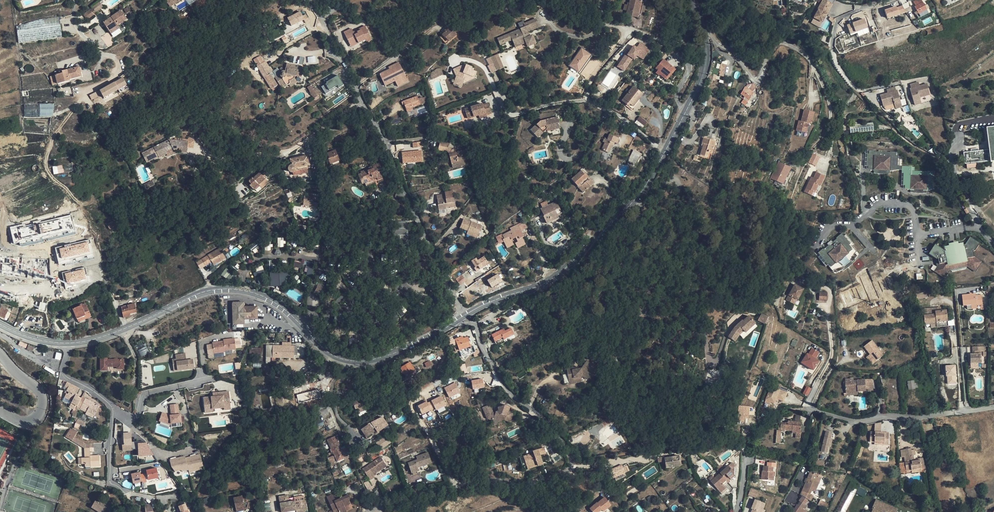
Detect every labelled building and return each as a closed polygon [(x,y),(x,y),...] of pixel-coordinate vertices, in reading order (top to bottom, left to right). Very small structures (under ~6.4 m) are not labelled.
[(629,6),(627,11),(626,15),(638,17),(642,1),(638,0),(630,0),(629,6)] [(922,0),(917,0),(914,2),(916,6),(915,7),(920,16),(928,12),(922,0)] [(828,4),(824,2),(818,13),(814,21),(822,26),(827,17),(826,16),(829,11),(826,9),(828,4)] [(884,10),(887,18),(906,12),(903,4),(884,10)] [(93,14),(90,10),(84,14),(87,19),(94,15),(93,14)] [(127,19),(121,11),(104,22),(109,31),(111,34),(119,28),(117,25),(127,19)] [(287,17),(291,26),(304,19),(300,11),(287,17)] [(62,37),(59,16),(45,18),(16,26),(18,43),(62,37)] [(847,24),(850,35),(857,33),(858,36),(870,32),(865,18),(847,24)] [(530,26),(528,22),(524,23),(525,26),(520,28),(520,29),(521,31),(510,36),(509,34),(497,39),(500,45),(504,43),(509,41),(512,40),(514,44),(525,40),(526,43),(527,47),(536,43),(532,35),(530,36),(528,37),(527,34),(529,33),(528,32),(530,31),(539,27),(538,23),(530,26)] [(343,32),(350,47),(365,40),(367,42),(372,39),(366,26),(353,31),(351,28),(343,32)] [(450,28),(449,27),(446,29),(447,30),(445,32),(442,35),(439,37),(446,44),(457,35),(450,28)] [(66,58),(61,38),(21,44),(24,52),(38,65),(66,58)] [(626,55),(624,54),(617,66),(625,72),(636,55),(644,60),(651,49),(636,39),(626,55)] [(579,72),(592,54),(582,47),(568,65),(579,72)] [(264,62),(260,56),(254,60),(258,66),(264,62)] [(490,57),(494,63),(497,70),(499,69),(496,62),(494,58),(493,56),(490,57)] [(674,68),(663,59),(656,68),(658,70),(656,73),(659,75),(661,73),(666,77),(674,68)] [(258,66),(257,66),(261,71),(267,68),(269,66),(265,61),(264,62),(258,66)] [(296,65),(287,63),(286,67),(287,68),(287,69),(287,71),(285,71),(284,71),(283,71),(282,71),(280,73),(280,74),(275,77),(279,84),(281,87),(286,84),(286,85),(287,85),(288,85),(289,84),(296,80),(295,78),(295,76),(297,76),(298,71),(295,70),(296,65)] [(394,81),(397,87),(407,81),(398,63),(391,66),(392,70),(389,71),(388,70),(378,75),(382,83),(392,78),(394,81)] [(497,70),(494,63),(490,65),(488,66),(492,73),(497,70)] [(472,67),(465,64),(453,69),(456,76),(454,82),(456,85),(461,88),(465,79),(468,78),(469,75),(474,77),(476,72),(471,70),(472,67)] [(274,75),(269,66),(267,68),(278,85),(279,84),(275,77),(280,74),(280,73),(282,71),(283,71),(284,71),(285,71),(287,71),(287,69),(281,67),(279,72),(274,75)] [(81,76),(79,67),(62,71),(55,73),(58,83),(70,80),(69,79),(81,76)] [(278,85),(267,68),(261,71),(261,72),(272,89),(273,90),(277,87),(276,86),(278,85)] [(23,90),(54,88),(47,75),(43,72),(21,75),(23,90)] [(434,75),(427,79),(430,85),(440,78),(437,73),(434,75)] [(339,76),(320,84),(325,94),(343,85),(339,76)] [(115,83),(118,89),(127,84),(126,82),(123,78),(115,83)] [(392,78),(382,83),(384,86),(394,81),(392,78)] [(104,97),(118,89),(115,83),(100,91),(102,94),(104,97)] [(311,85),(307,87),(309,90),(309,91),(310,91),(310,92),(314,90),(316,94),(313,96),(313,97),(314,97),(315,98),(318,96),(317,96),(321,93),(318,89),(318,90),(316,88),(315,87),(315,88),(313,89),(311,85)] [(643,94),(633,87),(622,101),(632,108),(633,106),(643,94)] [(749,89),(745,87),(741,94),(745,97),(749,100),(753,96),(754,94),(753,93),(753,92),(749,89)] [(54,97),(54,88),(23,90),(24,104),(54,103),(54,97)] [(897,92),(897,88),(888,90),(889,94),(881,96),(883,107),(894,104),(896,110),(902,108),(899,92),(897,92)] [(922,92),(921,88),(912,91),(914,95),(913,95),(917,111),(924,109),(922,103),(933,100),(930,90),(922,92)] [(100,91),(99,90),(99,91),(90,95),(92,99),(102,94),(100,91)] [(418,99),(417,96),(403,101),(404,104),(406,110),(412,108),(420,105),(425,103),(423,98),(418,99)] [(749,100),(745,97),(741,103),(744,105),(749,100)] [(54,103),(24,104),(24,116),(53,117),(54,103)] [(482,104),(464,110),(467,119),(478,116),(485,114),(485,115),(491,113),(488,103),(482,105),(482,104)] [(814,111),(804,109),(801,120),(799,120),(796,129),(806,132),(809,122),(811,123),(814,111)] [(647,122),(640,117),(639,117),(637,120),(644,126),(647,122)] [(51,123),(51,118),(45,118),(40,118),(34,118),(24,118),(24,128),(25,132),(49,133),(51,123)] [(552,123),(551,119),(540,121),(530,130),(535,135),(538,132),(540,135),(546,129),(549,129),(552,130),(560,128),(559,121),(552,123)] [(987,128),(990,150),(964,153),(965,164),(993,161),(993,127),(987,128)] [(44,141),(44,137),(46,136),(46,134),(42,134),(25,132),(24,132),(0,136),(0,147),(30,143),(44,141)] [(619,139),(609,134),(608,139),(605,138),(603,142),(605,143),(602,150),(608,153),(611,146),(613,146),(614,142),(617,144),(619,139)] [(715,141),(704,138),(702,143),(704,144),(700,155),(708,157),(707,158),(710,159),(710,158),(712,152),(715,141)] [(188,142),(170,139),(142,153),(147,162),(159,156),(159,157),(167,154),(166,151),(173,148),(174,151),(186,152),(188,142)] [(44,141),(30,143),(0,147),(0,159),(36,154),(45,153),(44,141)] [(465,164),(464,156),(463,155),(462,155),(462,152),(460,152),(460,151),(457,151),(458,152),(456,152),(455,149),(452,150),(449,147),(450,144),(440,142),(438,150),(444,151),(444,150),(446,150),(448,153),(452,168),(465,164)] [(174,151),(173,148),(166,151),(167,154),(168,156),(175,152),(174,151)] [(876,168),(885,168),(885,170),(889,170),(891,170),(892,169),(895,168),(895,164),(896,164),(897,154),(895,154),(895,150),(889,150),(873,150),(873,149),(868,149),(868,152),(866,152),(866,164),(868,164),(867,168),(869,168),(870,169),(873,169),(876,170),(876,168)] [(339,160),(335,150),(327,153),(329,158),(328,159),(330,164),(339,160)] [(423,161),(422,150),(401,151),(402,163),(423,161)] [(641,154),(633,150),(628,161),(635,165),(641,154)] [(820,156),(813,153),(809,162),(816,165),(820,156)] [(0,159),(0,174),(1,174),(37,162),(37,157),(37,156),(36,154),(0,159)] [(310,165),(308,156),(290,159),(291,165),(290,166),(289,166),(289,167),(288,168),(288,169),(289,170),(289,171),(290,172),(291,172),(292,172),(293,173),(295,178),(296,179),(299,178),(300,180),(311,178),(308,166),(310,165)] [(777,161),(771,179),(785,184),(791,166),(777,161)] [(74,171),(72,163),(53,167),(54,174),(74,171)] [(382,169),(379,163),(372,166),(373,169),(370,170),(369,169),(361,172),(361,173),(365,183),(365,184),(375,181),(373,176),(375,175),(377,180),(379,182),(384,181),(379,169),(382,169)] [(904,184),(904,187),(906,188),(909,188),(912,188),(912,187),(922,188),(922,189),(925,189),(928,189),(931,188),(931,183),(933,183),(933,173),(931,173),(931,169),(925,169),(910,169),(910,164),(901,164),(901,168),(903,168),(902,184),(904,184)] [(30,166),(4,176),(2,176),(0,177),(0,182),(32,171),(30,166)] [(586,176),(581,171),(571,180),(577,186),(583,193),(586,191),(594,183),(587,175),(586,176)] [(824,175),(816,171),(813,177),(812,180),(809,179),(806,188),(812,191),(814,192),(818,183),(820,184),(824,175)] [(32,172),(0,183),(0,188),(34,176),(32,172)] [(266,178),(260,172),(254,178),(253,177),(246,184),(249,186),(250,185),(254,189),(259,185),(266,179),(266,178)] [(268,182),(266,179),(259,185),(262,188),(268,182)] [(427,200),(425,191),(417,193),(419,202),(427,200)] [(456,207),(453,191),(445,192),(445,194),(437,195),(438,199),(437,199),(438,208),(446,207),(450,206),(450,208),(456,207)] [(313,197),(304,195),(303,202),(309,203),(308,206),(318,207),(318,201),(312,200),(313,197)] [(562,213),(556,202),(541,209),(544,216),(543,217),(546,223),(551,221),(550,218),(557,215),(562,213)] [(471,209),(468,206),(462,213),(466,216),(471,209)] [(70,215),(10,228),(13,244),(20,243),(20,245),(50,238),(48,230),(61,227),(61,229),(67,228),(66,224),(72,222),(70,215)] [(118,224),(116,219),(107,224),(110,229),(118,224)] [(468,221),(463,219),(460,228),(468,231),(474,233),(473,235),(478,237),(482,226),(471,222),(471,223),(467,221),(468,221)] [(394,235),(408,235),(408,221),(394,221),(394,235)] [(526,227),(524,221),(518,224),(521,230),(526,227)] [(521,230),(518,224),(510,228),(511,231),(502,235),(504,239),(503,240),(505,245),(512,241),(511,240),(516,237),(518,242),(515,243),(518,248),(526,244),(522,238),(524,237),(521,230)] [(824,249),(818,254),(821,257),(828,266),(833,272),(835,271),(838,273),(842,271),(845,269),(844,268),(850,262),(852,263),(854,261),(856,258),(857,256),(855,254),(857,252),(850,244),(844,237),(842,234),(836,239),(837,239),(833,243),(829,246),(825,250),(824,249)] [(846,235),(844,237),(850,244),(852,243),(846,235)] [(950,271),(951,271),(967,269),(968,269),(975,275),(984,264),(976,258),(975,253),(977,253),(983,246),(974,238),(968,246),(966,246),(965,245),(961,246),(961,244),(952,245),(952,247),(947,247),(948,248),(946,249),(938,242),(931,252),(936,256),(937,266),(934,270),(944,279),(950,271)] [(55,248),(58,265),(71,262),(70,258),(87,255),(88,258),(93,257),(89,240),(64,245),(64,246),(55,248)] [(14,259),(15,253),(14,253),(10,248),(0,246),(0,257),(14,259)] [(225,258),(220,248),(208,255),(196,262),(200,269),(212,262),(213,264),(225,258)] [(489,264),(484,257),(478,261),(476,258),(471,261),(475,268),(478,266),(480,269),(489,264)] [(828,266),(821,257),(819,259),(827,268),(828,266)] [(11,273),(11,274),(23,275),(27,273),(27,266),(21,262),(12,261),(0,260),(0,272),(11,273)] [(850,262),(844,268),(845,269),(842,271),(844,273),(846,272),(847,271),(848,270),(849,269),(850,268),(851,267),(852,266),(853,265),(854,264),(855,263),(856,262),(854,261),(852,263),(850,262)] [(253,271),(255,277),(265,274),(263,267),(253,271)] [(224,268),(221,276),(227,278),(230,270),(224,268)] [(89,281),(90,269),(48,279),(48,277),(46,278),(47,285),(54,291),(58,293),(76,289),(89,281)] [(270,273),(270,286),(288,285),(287,273),(270,273)] [(487,279),(491,287),(503,281),(498,273),(487,279)] [(462,275),(456,279),(460,286),(467,281),(462,275)] [(315,293),(322,295),(325,285),(318,283),(315,293)] [(806,289),(797,284),(788,299),(796,303),(799,299),(800,299),(806,289)] [(830,293),(822,292),(821,300),(829,301),(830,293)] [(976,295),(976,294),(962,295),(963,306),(972,305),(977,304),(977,306),(983,305),(982,295),(976,295)] [(243,302),(232,303),(232,325),(244,324),(243,319),(257,319),(256,306),(243,307),(243,302)] [(91,316),(86,303),(73,309),(77,319),(85,315),(87,318),(91,316)] [(137,307),(136,303),(134,304),(128,305),(128,306),(126,307),(126,306),(121,307),(122,310),(124,318),(130,316),(130,313),(137,312),(135,307),(137,307)] [(1,306),(0,309),(0,314),(2,315),(1,317),(5,318),(8,310),(1,306)] [(949,326),(947,310),(942,311),(935,312),(936,314),(924,316),(925,323),(931,323),(937,322),(937,327),(949,326)] [(761,313),(758,320),(764,323),(768,316),(761,313)] [(753,321),(748,316),(736,326),(729,337),(735,340),(741,332),(744,330),(746,332),(756,323),(753,321)] [(514,334),(511,328),(505,331),(504,329),(491,335),(495,344),(514,334)] [(471,346),(467,337),(463,339),(460,340),(459,338),(455,339),(457,344),(454,345),(456,352),(459,350),(461,357),(473,353),(478,351),(478,349),(475,350),(473,346),(471,346)] [(240,338),(206,342),(207,354),(241,351),(240,338)] [(150,353),(143,339),(134,343),(140,357),(150,353)] [(884,355),(873,340),(865,347),(871,354),(876,362),(884,355)] [(305,346),(288,345),(266,345),(266,357),(272,357),(271,361),(274,361),(274,357),(280,358),(294,358),(294,355),(304,355),(305,346)] [(803,364),(814,371),(820,362),(817,360),(820,354),(813,350),(810,356),(808,355),(803,364)] [(876,362),(871,354),(868,356),(867,357),(872,365),(874,364),(876,362)] [(982,363),(982,354),(977,354),(973,354),(970,354),(971,363),(978,363),(982,363)] [(182,368),(183,371),(195,369),(194,361),(188,361),(188,363),(187,363),(186,355),(176,356),(177,360),(177,369),(182,368)] [(107,360),(107,358),(100,358),(100,370),(107,370),(107,366),(117,367),(117,369),(124,369),(124,360),(107,360)] [(177,369),(177,360),(173,361),(174,372),(183,371),(182,368),(177,369)] [(416,371),(410,362),(401,368),(404,373),(406,377),(416,371)] [(591,366),(587,363),(581,370),(578,371),(575,371),(575,369),(566,370),(568,381),(572,380),(573,382),(580,381),(580,379),(582,378),(587,382),(593,374),(588,371),(591,366)] [(946,384),(957,384),(956,364),(946,365),(946,384)] [(483,379),(471,380),(472,389),(484,388),(483,379)] [(854,391),(858,391),(860,387),(866,386),(866,380),(854,381),(851,381),(851,379),(846,379),(846,392),(855,391),(854,391)] [(455,381),(444,387),(449,397),(460,392),(455,381)] [(77,406),(81,399),(78,398),(78,396),(76,395),(79,388),(72,385),(67,382),(65,386),(68,388),(67,391),(69,392),(68,394),(66,394),(65,397),(71,401),(72,401),(72,403),(71,404),(70,407),(71,407),(74,409),(76,410),(77,408),(76,408),(77,406)] [(807,386),(802,393),(807,396),(812,388),(807,386)] [(772,387),(767,400),(772,402),(776,403),(777,401),(777,398),(780,399),(785,401),(788,393),(772,387)] [(297,394),(298,401),(319,398),(318,390),(297,394)] [(231,410),(229,391),(212,392),(213,396),(203,397),(204,413),(215,412),(214,408),(224,407),(224,410),(231,410)] [(442,395),(418,405),(422,414),(435,409),(436,411),(446,406),(442,395)] [(355,407),(363,404),(361,399),(360,397),(353,400),(355,407)] [(92,402),(85,398),(81,407),(87,411),(86,412),(94,416),(98,407),(94,405),(91,403),(92,402)] [(161,424),(181,422),(179,403),(169,404),(170,413),(160,414),(161,424)] [(363,404),(355,407),(357,412),(367,408),(365,403),(363,404)] [(509,407),(504,405),(498,408),(499,410),(498,410),(498,411),(495,413),(494,413),(494,412),(492,412),(485,415),(487,419),(492,421),(491,423),(497,425),(498,422),(504,420),(510,422),(511,418),(513,413),(508,411),(509,407)] [(386,423),(382,417),(371,422),(373,424),(371,426),(369,424),(361,429),(364,434),(367,439),(373,435),(372,433),(374,431),(372,429),(374,427),(377,432),(384,428),(382,425),(386,423)] [(795,422),(788,421),(788,422),(785,422),(785,425),(781,424),(781,428),(779,428),(778,430),(780,431),(785,432),(785,430),(792,431),(796,432),(801,433),(802,422),(800,422),(795,422)] [(617,429),(613,425),(610,427),(609,426),(601,433),(604,436),(612,430),(614,432),(617,429)] [(78,431),(71,428),(66,437),(85,448),(85,458),(81,458),(81,464),(85,464),(85,467),(100,466),(99,455),(92,456),(92,457),(90,457),(90,452),(92,452),(92,448),(85,448),(85,444),(74,437),(78,431)] [(832,433),(826,431),(821,451),(828,453),(829,447),(831,438),(832,433)] [(132,443),(131,432),(123,433),(123,445),(122,445),(122,450),(138,449),(138,456),(150,455),(149,441),(132,443)] [(889,433),(871,432),(870,441),(875,442),(885,442),(885,445),(889,445),(889,433)] [(336,438),(335,436),(328,439),(327,440),(328,442),(329,442),(333,451),(333,452),(337,462),(338,462),(345,458),(346,458),(343,451),(342,452),(336,438)] [(376,443),(381,450),(389,443),(383,437),(376,443)] [(864,447),(859,445),(855,455),(860,457),(864,447)] [(546,453),(544,448),(533,452),(534,455),(529,456),(529,455),(523,457),(527,467),(537,464),(538,466),(543,464),(540,455),(543,454),(546,453)] [(912,450),(911,448),(905,449),(906,457),(905,457),(906,463),(907,471),(922,469),(925,469),(924,460),(921,460),(915,461),(913,461),(912,455),(912,450)] [(199,467),(203,466),(200,452),(170,460),(173,473),(188,469),(189,472),(200,470),(199,467)] [(432,463),(428,452),(416,457),(417,460),(408,463),(412,473),(419,471),(418,467),(426,464),(426,465),(432,463)] [(681,465),(679,456),(664,458),(665,463),(666,468),(670,468),(677,466),(681,465)] [(385,464),(381,457),(363,469),(370,480),(375,477),(373,474),(382,469),(382,468),(381,467),(385,464)] [(629,471),(626,463),(611,469),(614,477),(629,471)] [(720,473),(727,481),(728,482),(731,480),(730,478),(734,475),(735,473),(732,470),(735,467),(735,465),(733,463),(720,473)] [(776,463),(768,463),(767,466),(764,466),(763,471),(765,471),(765,476),(764,480),(774,480),(774,476),(773,476),(773,472),(773,467),(776,467),(776,463)] [(146,470),(148,480),(159,478),(157,467),(146,470)] [(131,474),(132,483),(147,482),(146,472),(131,474)] [(727,481),(720,473),(715,478),(712,476),(709,479),(721,493),(727,488),(724,485),(723,484),(727,481)] [(801,495),(802,496),(811,501),(814,495),(811,494),(812,490),(816,492),(822,477),(810,473),(808,478),(806,483),(801,495)] [(850,483),(835,511),(846,511),(859,487),(850,483)] [(333,494),(327,497),(333,510),(334,511),(346,511),(347,511),(346,511),(345,506),(350,504),(348,500),(350,499),(348,495),(336,501),(333,494)] [(287,495),(279,497),(281,511),(285,511),(296,510),(296,511),(305,511),(304,508),(307,508),(305,501),(295,502),(294,501),(289,502),(287,495)] [(243,498),(242,496),(233,498),(235,507),(236,510),(245,507),(245,509),(247,508),(248,507),(251,508),(252,503),(247,502),(246,498),(246,497),(243,498)] [(808,500),(802,496),(799,501),(800,501),(805,505),(808,500)] [(605,497),(598,503),(597,502),(590,509),(592,511),(598,511),(603,508),(605,510),(612,504),(605,497)] [(755,500),(753,506),(755,507),(754,509),(753,509),(752,511),(762,511),(763,509),(765,504),(755,500)] [(828,504),(821,500),(818,505),(823,508),(824,506),(826,507),(828,504)] [(876,500),(872,509),(873,509),(872,511),(897,511),(898,509),(876,500)] [(98,511),(102,505),(96,501),(92,507),(98,511)] [(805,505),(800,501),(797,505),(805,510),(807,507),(805,505)] [(145,511),(153,511),(151,504),(145,504),(145,511)] [(185,504),(179,506),(181,511),(190,511),(189,510),(188,510),(185,504)]
